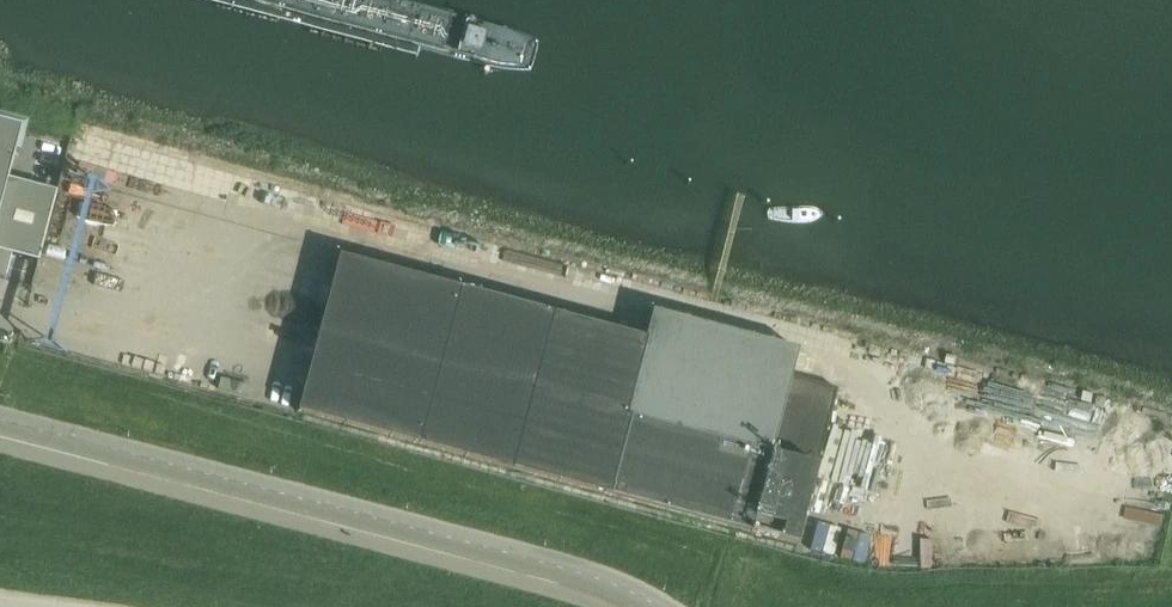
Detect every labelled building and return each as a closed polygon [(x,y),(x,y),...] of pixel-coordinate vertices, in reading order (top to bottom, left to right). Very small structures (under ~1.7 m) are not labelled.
[(22,128),(0,122),(0,210),(22,128)] [(798,351),(653,312),(646,338),(339,257),(298,413),(796,545),(838,390),(791,377),(798,351)]
